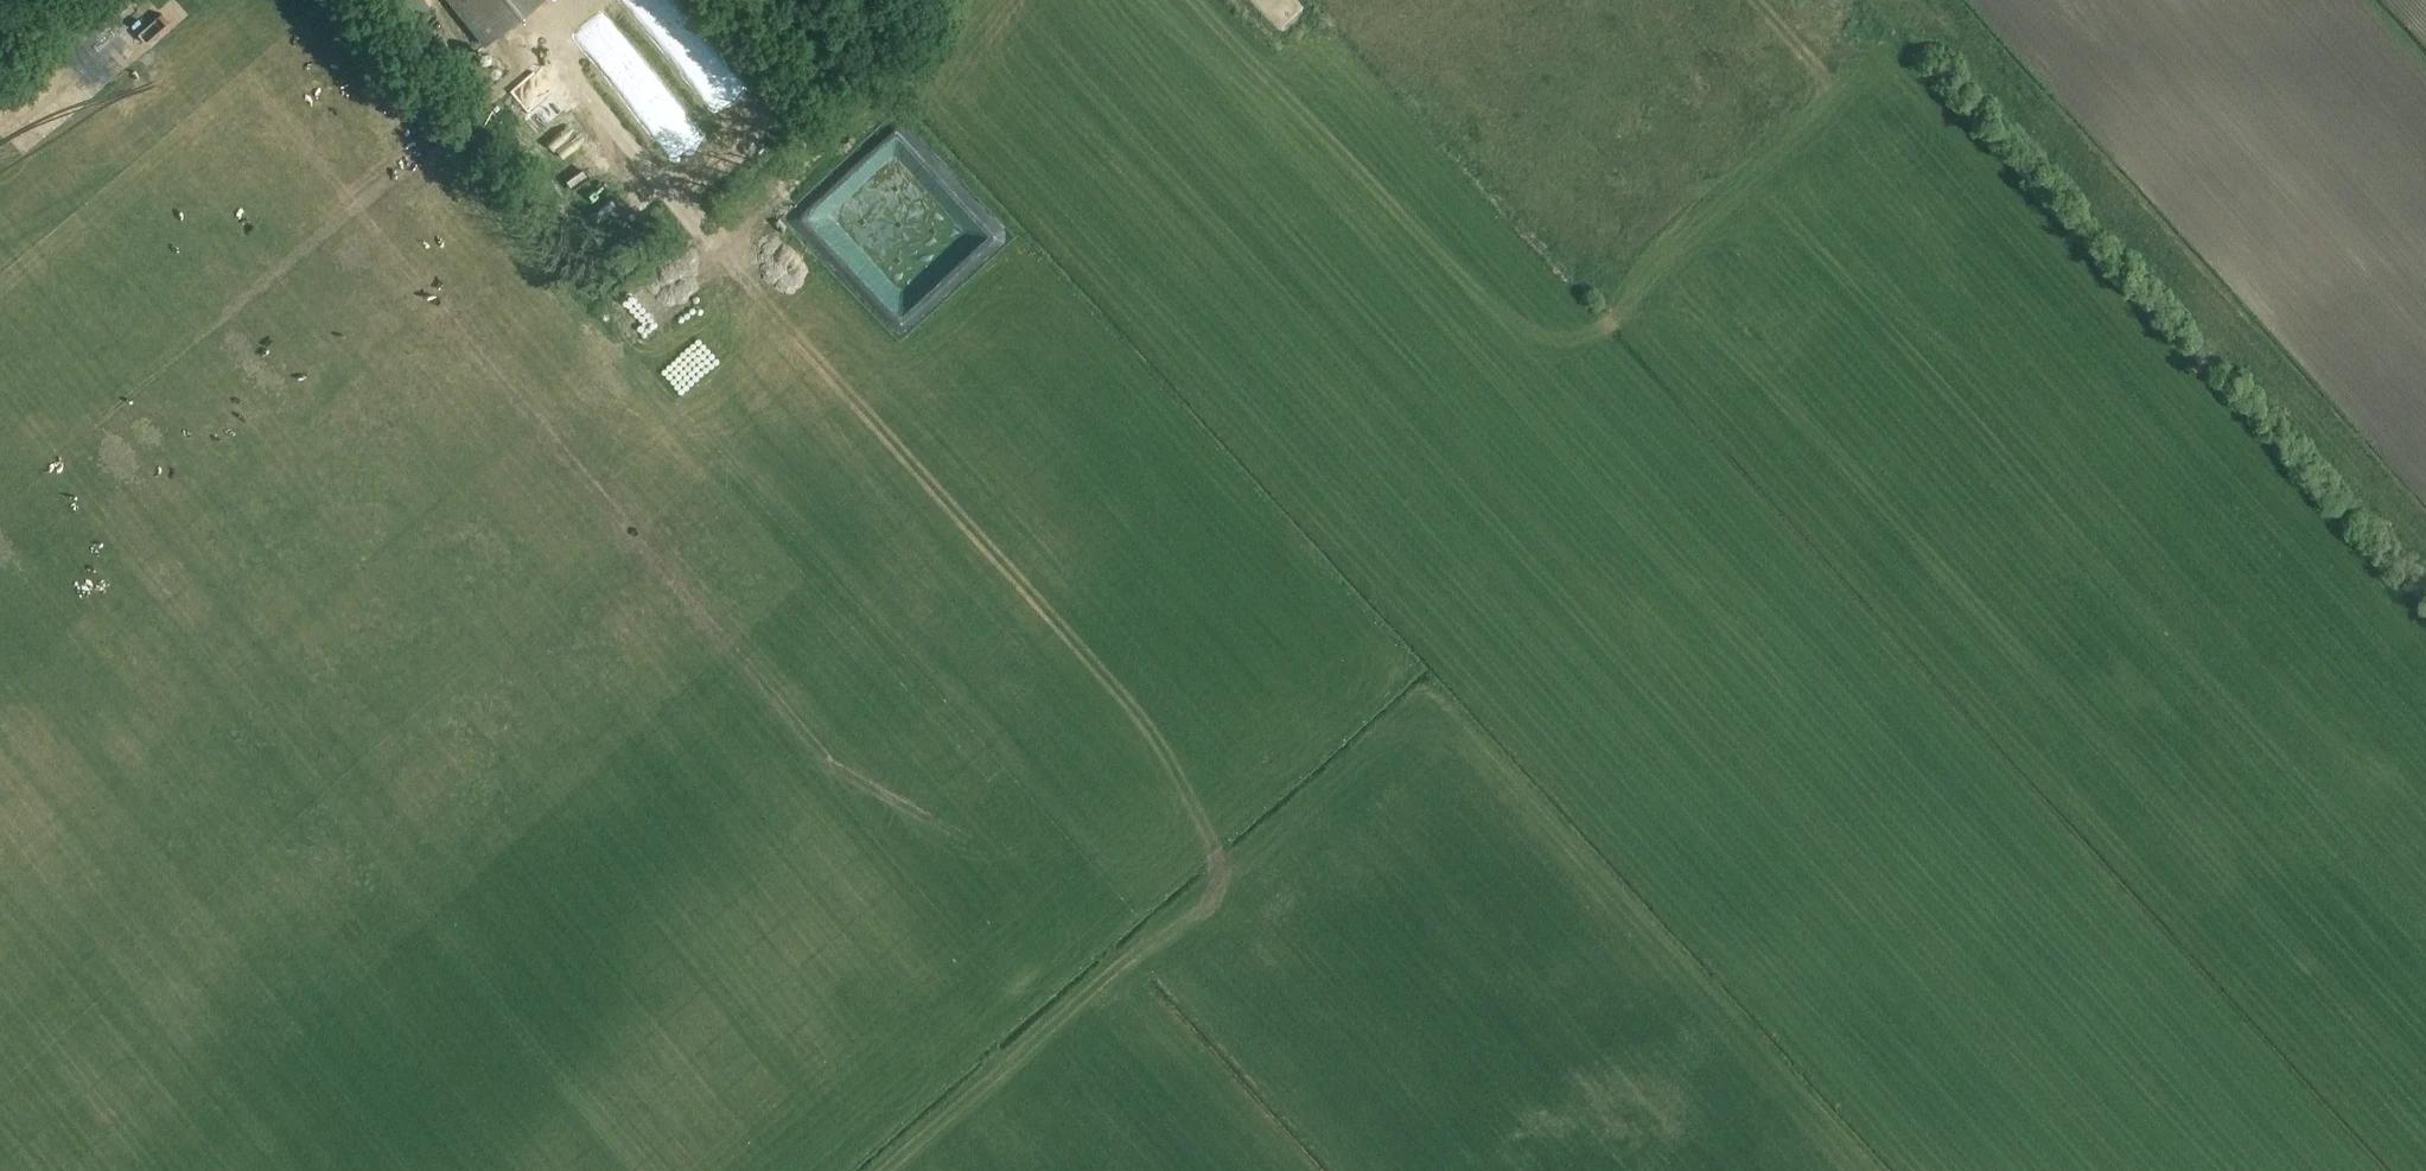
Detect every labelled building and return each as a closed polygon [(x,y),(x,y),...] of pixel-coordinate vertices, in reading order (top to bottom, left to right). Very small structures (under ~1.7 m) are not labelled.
[(543,0),(452,0),(488,44),(543,0)] [(745,64),(737,76),(751,85),(759,74),(745,64)]
